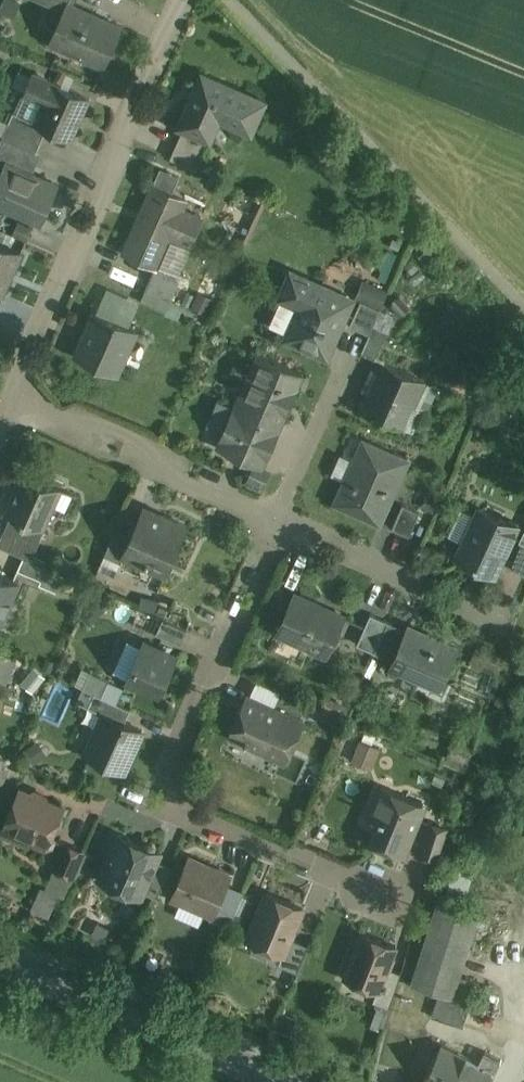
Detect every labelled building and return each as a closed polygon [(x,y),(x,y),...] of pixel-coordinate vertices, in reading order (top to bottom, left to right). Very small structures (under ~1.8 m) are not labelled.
[(123,26),(70,1),(52,40),(80,54),(82,51),(107,63),(123,26)] [(91,97),(35,73),(18,112),(36,121),(36,122),(48,127),(73,138),(91,97)] [(265,101),(203,74),(180,125),(184,127),(210,138),(220,116),(252,131),(265,101)] [(18,112),(14,111),(10,121),(44,136),(48,127),(36,122),(36,121),(18,112)] [(0,117),(0,131),(4,133),(3,135),(38,151),(44,136),(10,121),(0,117)] [(184,127),(171,157),(197,169),(210,138),(184,127)] [(3,135),(0,143),(0,152),(22,162),(20,166),(29,170),(38,151),(3,135)] [(0,152),(0,203),(37,219),(53,181),(29,170),(20,166),(22,162),(0,152)] [(181,184),(184,170),(163,166),(160,179),(181,184)] [(188,198),(155,183),(126,248),(158,263),(173,231),(192,239),(203,215),(184,206),(188,198)] [(176,238),(166,262),(184,270),(195,246),(176,238)] [(3,293),(21,252),(0,243),(0,292),(3,293)] [(180,281),(155,270),(146,290),(171,301),(180,281)] [(352,299),(293,272),(282,296),(284,297),(302,305),(289,333),(288,337),(328,354),(352,299)] [(171,301),(146,290),(141,300),(167,311),(171,301)] [(302,305),(284,297),(272,325),(279,328),(289,333),(302,305)] [(382,308),(362,300),(351,325),(370,333),(374,324),(382,308)] [(138,327),(98,309),(79,353),(119,371),(138,327)] [(388,331),(374,324),(370,333),(362,352),(376,358),(388,331)] [(303,373),(259,354),(219,444),(263,464),(303,373)] [(425,379),(387,362),(366,407),(398,421),(406,404),(412,407),(425,379)] [(365,440),(336,502),(381,523),(410,460),(365,440)] [(270,473),(254,466),(249,477),(265,484),(270,473)] [(62,488),(27,472),(8,511),(14,514),(44,527),(62,488)] [(420,512),(404,505),(393,529),(410,536),(420,512)] [(161,513),(160,517),(146,511),(148,507),(146,506),(133,535),(124,554),(125,555),(149,566),(152,558),(168,566),(187,524),(161,513)] [(481,509),(460,558),(497,574),(518,525),(481,509)] [(44,527),(14,514),(6,531),(36,545),(44,527)] [(133,535),(117,528),(105,554),(122,562),(125,555),(124,554),(133,535)] [(6,531),(0,543),(0,545),(24,556),(29,558),(36,545),(6,531)] [(29,558),(24,556),(18,569),(42,580),(47,567),(29,558)] [(0,570),(0,621),(2,622),(21,579),(0,570)] [(346,616),(301,596),(283,634),(328,654),(346,616)] [(390,620),(372,612),(358,643),(376,651),(390,620)] [(188,630),(164,619),(157,633),(181,644),(188,630)] [(409,628),(390,620),(376,651),(395,660),(409,628)] [(457,646),(410,625),(409,628),(395,660),(392,665),(420,678),(424,670),(443,679),(457,646)] [(176,655),(145,642),(128,680),(159,694),(176,655)] [(0,651),(0,677),(7,680),(17,659),(0,651)] [(109,680),(91,672),(84,688),(95,693),(102,696),(109,680)] [(125,687),(109,680),(102,696),(118,703),(125,687)] [(307,702),(282,690),(274,706),(300,718),(307,702)] [(102,696),(95,693),(89,707),(105,714),(105,713),(125,722),(131,709),(118,703),(102,696)] [(274,706),(249,695),(231,735),(266,751),(267,750),(286,759),(296,737),(304,720),(274,706)] [(354,709),(328,698),(318,722),(344,733),(354,709)] [(125,722),(105,713),(105,714),(87,753),(125,770),(143,730),(125,722)] [(361,741),(353,762),(373,771),(382,750),(361,741)] [(372,847),(408,861),(432,803),(376,780),(365,807),(385,815),(372,847)] [(63,806),(21,788),(6,824),(37,837),(41,845),(46,847),(53,844),(55,839),(52,832),(63,806)] [(438,862),(448,829),(428,823),(418,856),(438,862)] [(145,842),(143,844),(118,833),(102,871),(120,879),(117,885),(143,896),(145,892),(159,860),(162,852),(157,850),(157,847),(156,844),(154,842),(151,841),(148,841),(145,842)] [(66,844),(55,868),(73,876),(84,851),(66,844)] [(230,875),(190,858),(174,896),(213,913),(214,914),(227,884),(230,875)] [(172,866),(159,860),(145,892),(158,897),(172,866)] [(245,891),(227,884),(214,914),(213,913),(211,919),(229,927),(245,891)] [(304,908),(268,893),(249,937),(284,952),(285,952),(291,938),(304,908)] [(481,911),(439,898),(413,982),(441,991),(454,995),(454,994),(460,976),(481,911)] [(396,946),(363,932),(345,977),(378,990),(388,967),(396,946)] [(309,945),(291,938),(285,952),(284,952),(279,964),(298,972),(309,945)] [(401,973),(388,967),(378,990),(373,1001),(390,1007),(401,973)] [(477,982),(460,976),(454,994),(472,1000),(477,982)] [(472,1000),(454,994),(454,995),(441,991),(433,1016),(464,1026),(472,1000)] [(442,1043),(424,1079),(430,1081),(489,1081),(501,1059),(485,1051),(480,1062),(442,1043)]
